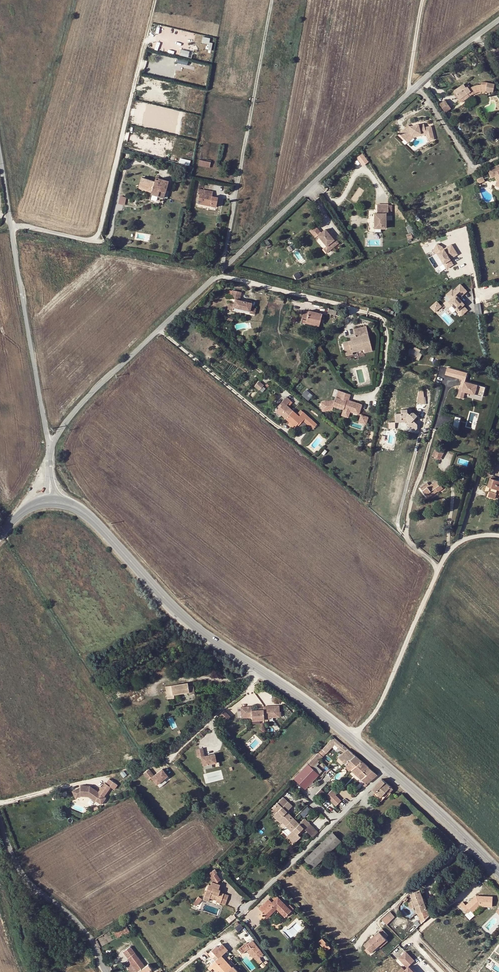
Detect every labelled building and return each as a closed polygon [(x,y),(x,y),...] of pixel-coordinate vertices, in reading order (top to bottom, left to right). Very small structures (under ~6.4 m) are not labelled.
[(203,36),(201,41),(210,44),(211,38),(203,36)] [(455,91),(460,99),(471,92),(473,95),(474,94),(476,93),(479,92),(483,91),(486,91),(487,83),(482,83),(482,85),(480,85),(477,85),(475,86),(472,87),(471,88),(469,86),(466,88),(464,84),(455,91)] [(495,84),(487,83),(486,91),(486,92),(494,93),(495,84)] [(471,92),(460,99),(461,102),(473,95),(471,92)] [(443,99),(437,103),(444,112),(449,108),(443,99)] [(408,125),(399,134),(408,143),(414,138),(418,136),(426,135),(427,140),(436,139),(432,123),(424,125),(424,124),(419,125),(419,123),(415,123),(408,125)] [(362,166),(368,161),(362,152),(356,157),(362,166)] [(198,166),(209,168),(210,162),(200,160),(198,166)] [(488,169),(491,177),(495,175),(497,180),(498,181),(498,165),(488,169)] [(150,194),(157,196),(159,193),(164,195),(168,181),(159,178),(158,180),(158,182),(154,181),(141,178),(138,188),(151,191),(150,194)] [(211,204),(211,206),(216,207),(218,197),(213,197),(208,195),(209,191),(198,189),(197,194),(199,194),(197,204),(206,205),(206,202),(211,204)] [(126,198),(120,197),(118,205),(124,206),(126,198)] [(387,205),(376,205),(376,213),(373,213),(373,229),(385,229),(385,214),(387,214),(387,205)] [(333,240),(324,229),(316,236),(325,246),(325,247),(329,243),(333,248),(338,243),(334,239),(333,240)] [(325,247),(325,246),(321,249),(325,254),(333,248),(329,243),(325,247)] [(437,244),(433,251),(437,253),(447,270),(454,265),(451,259),(458,255),(452,244),(444,249),(442,246),(437,244)] [(449,300),(447,302),(461,317),(468,310),(463,305),(464,304),(459,299),(468,292),(460,283),(453,290),(452,288),(445,295),(449,300)] [(229,303),(227,310),(232,311),(233,308),(249,312),(249,314),(254,315),(255,309),(250,308),(251,304),(250,304),(246,303),(239,301),(241,293),(232,291),(231,291),(229,299),(235,300),(233,305),(229,303)] [(284,299),(276,297),(274,303),(282,305),(284,299)] [(436,301),(430,307),(435,312),(441,307),(436,301)] [(198,312),(202,315),(208,307),(204,304),(198,312)] [(311,322),(319,324),(322,314),(309,310),(308,312),(304,310),(301,322),(311,324),(311,322)] [(350,337),(351,340),(351,341),(349,342),(348,341),(342,342),(345,350),(350,349),(351,352),(352,352),(364,349),(364,352),(372,350),(366,326),(353,329),(355,335),(350,337)] [(413,349),(409,348),(406,354),(416,358),(420,349),(414,346),(413,349)] [(446,366),(444,375),(461,380),(457,397),(463,398),(464,392),(483,397),(485,387),(466,382),(469,373),(446,366)] [(263,385),(256,379),(252,384),(259,390),(263,385)] [(307,399),(312,394),(306,389),(301,394),(307,399)] [(334,400),(321,402),(322,412),(332,411),(333,406),(343,410),(341,415),(348,417),(350,411),(359,415),(363,404),(349,400),(351,394),(337,390),(334,400)] [(286,397),(279,404),(280,406),(279,408),(276,411),(281,415),(290,423),(294,427),(297,424),(299,422),(300,424),(303,421),(312,429),(316,425),(300,410),(296,414),(286,405),(287,405),(290,401),(286,397)] [(408,425),(414,431),(417,429),(417,425),(412,421),(417,416),(413,413),(410,413),(410,409),(401,410),(401,414),(395,414),(395,420),(406,420),(410,423),(408,425)] [(361,415),(358,422),(366,424),(368,417),(361,415)] [(457,429),(461,418),(455,416),(452,428),(457,429)] [(436,447),(431,456),(440,460),(444,452),(436,447)] [(490,478),(487,487),(490,488),(493,489),(492,492),(489,491),(488,497),(495,499),(496,496),(495,496),(497,490),(498,491),(498,481),(490,478)] [(435,489),(437,492),(438,492),(443,489),(437,481),(429,486),(427,483),(420,488),(428,498),(433,494),(431,492),(435,489)] [(165,686),(167,699),(174,698),(174,695),(189,692),(189,694),(194,694),(193,685),(188,686),(188,682),(165,686)] [(251,710),(250,706),(240,707),(240,718),(251,717),(251,720),(263,719),(263,717),(279,717),(278,705),(262,706),(263,707),(263,709),(258,709),(251,710)] [(230,717),(224,710),(219,714),(225,721),(230,717)] [(322,749),(326,753),(334,744),(338,748),(338,747),(341,744),(333,737),(322,749)] [(202,748),(195,749),(196,757),(200,756),(202,765),(215,762),(214,754),(204,755),(202,748)] [(345,764),(355,756),(347,749),(344,752),(337,757),(345,764)] [(315,756),(294,778),(305,789),(318,774),(311,768),(315,765),(319,760),(315,756)] [(360,761),(355,756),(345,764),(350,769),(360,761)] [(360,761),(350,769),(352,771),(357,775),(367,767),(360,761)] [(315,765),(311,768),(318,774),(321,771),(315,765)] [(367,767),(357,775),(361,779),(365,784),(370,780),(370,781),(372,780),(371,779),(376,775),(367,767)] [(153,775),(148,768),(142,773),(147,779),(151,777),(156,784),(167,775),(161,768),(153,775)] [(372,789),(375,792),(380,797),(385,792),(388,794),(393,789),(381,779),(372,789)] [(104,782),(99,789),(105,793),(110,786),(104,782)] [(105,797),(103,796),(97,792),(89,786),(79,785),(79,787),(71,791),(75,797),(79,796),(87,796),(94,801),(95,800),(100,804),(105,797)] [(321,788),(316,794),(320,798),(325,792),(321,788)] [(380,797),(375,792),(373,794),(381,801),(388,794),(385,792),(380,797)] [(331,794),(328,797),(333,803),(336,800),(331,794)] [(309,824),(303,818),(297,823),(287,813),(285,810),(281,807),(287,801),(282,796),(274,805),(278,809),(276,811),(273,814),(281,821),(285,825),(284,825),(290,831),(287,834),(294,842),(299,837),(297,835),(296,833),(302,828),(303,829),(309,824)] [(287,801),(281,807),(285,810),(286,809),(290,805),(287,801)] [(272,815),(280,823),(281,821),(273,814),(272,815)] [(303,829),(311,837),(317,832),(309,824),(303,829)] [(281,828),(287,834),(290,831),(284,825),(281,828)] [(304,859),(313,868),(341,841),(332,832),(304,859)] [(285,836),(293,843),(294,842),(287,834),(285,836)] [(208,884),(204,896),(209,898),(213,899),(214,898),(217,899),(216,901),(224,904),(228,895),(219,891),(219,893),(217,892),(218,889),(220,884),(211,881),(210,884),(208,884)] [(417,913),(427,910),(425,903),(423,904),(421,897),(422,897),(420,890),(420,891),(415,892),(410,894),(413,901),(415,907),(417,913)] [(197,895),(193,902),(197,905),(201,898),(197,895)] [(268,899),(259,908),(267,917),(277,909),(283,915),(290,909),(291,911),(294,908),(290,904),(287,907),(276,895),(272,899),(274,900),(272,902),(268,899)] [(463,901),(460,905),(467,914),(471,911),(473,914),(481,907),(492,907),(493,896),(476,896),(466,905),(463,901)] [(421,924),(432,914),(427,910),(417,913),(421,924)] [(390,912),(382,920),(386,924),(394,917),(390,912)] [(121,930),(125,927),(123,925),(113,932),(117,937),(123,933),(121,930)] [(124,935),(129,932),(126,927),(125,927),(121,930),(123,933),(124,935)] [(388,935),(382,928),(364,945),(368,948),(371,952),(379,945),(386,939),(385,938),(388,935)] [(318,942),(323,947),(327,943),(322,938),(318,942)] [(388,941),(386,939),(379,945),(381,947),(388,941)] [(212,950),(216,955),(213,958),(216,961),(208,968),(211,971),(214,969),(217,971),(238,971),(233,966),(232,968),(221,956),(228,950),(222,944),(218,947),(217,945),(212,950)] [(130,963),(137,971),(147,971),(151,969),(148,964),(144,967),(130,947),(123,951),(131,962),(130,963)] [(406,951),(398,959),(407,968),(403,971),(414,971),(409,967),(415,961),(406,951)] [(253,957),(259,964),(262,961),(257,954),(253,957)] [(130,963),(125,966),(130,971),(137,971),(130,963)]
